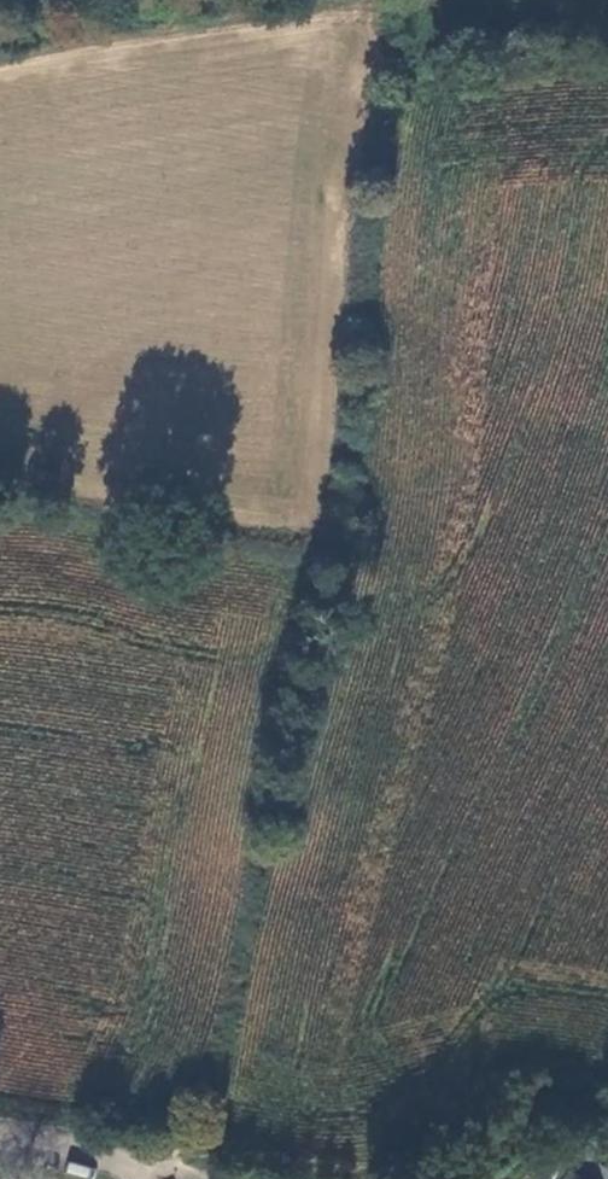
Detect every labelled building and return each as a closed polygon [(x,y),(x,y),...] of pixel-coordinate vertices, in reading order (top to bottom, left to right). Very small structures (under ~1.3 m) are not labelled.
[(576,1172),(569,1168),(562,1178),(572,1178),(576,1172)]
